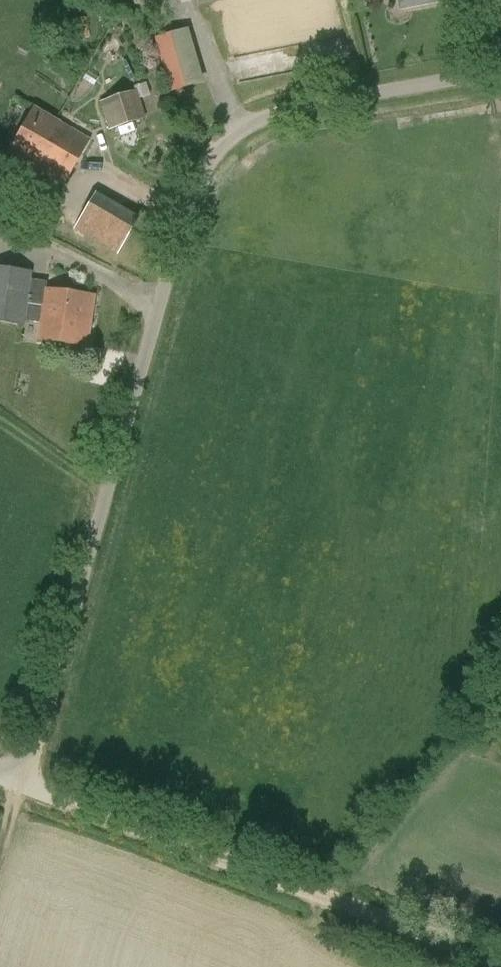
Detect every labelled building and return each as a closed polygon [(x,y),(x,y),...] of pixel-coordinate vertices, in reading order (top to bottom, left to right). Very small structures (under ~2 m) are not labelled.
[(400,11),(450,1),(450,0),(398,0),(400,11)] [(156,37),(171,92),(204,83),(188,28),(156,37)] [(100,103),(109,130),(146,119),(137,90),(100,103)] [(52,163),(46,173),(64,184),(90,140),(35,108),(27,122),(52,136),(45,149),(54,155),(50,162),(52,163)] [(9,152),(46,173),(52,163),(50,162),(54,155),(45,149),(52,136),(27,122),(9,152)] [(96,192),(74,230),(118,255),(139,218),(96,192)] [(25,321),(40,322),(38,341),(88,347),(94,296),(46,290),(46,283),(31,281),(32,273),(0,269),(0,322),(25,326),(25,321)]
